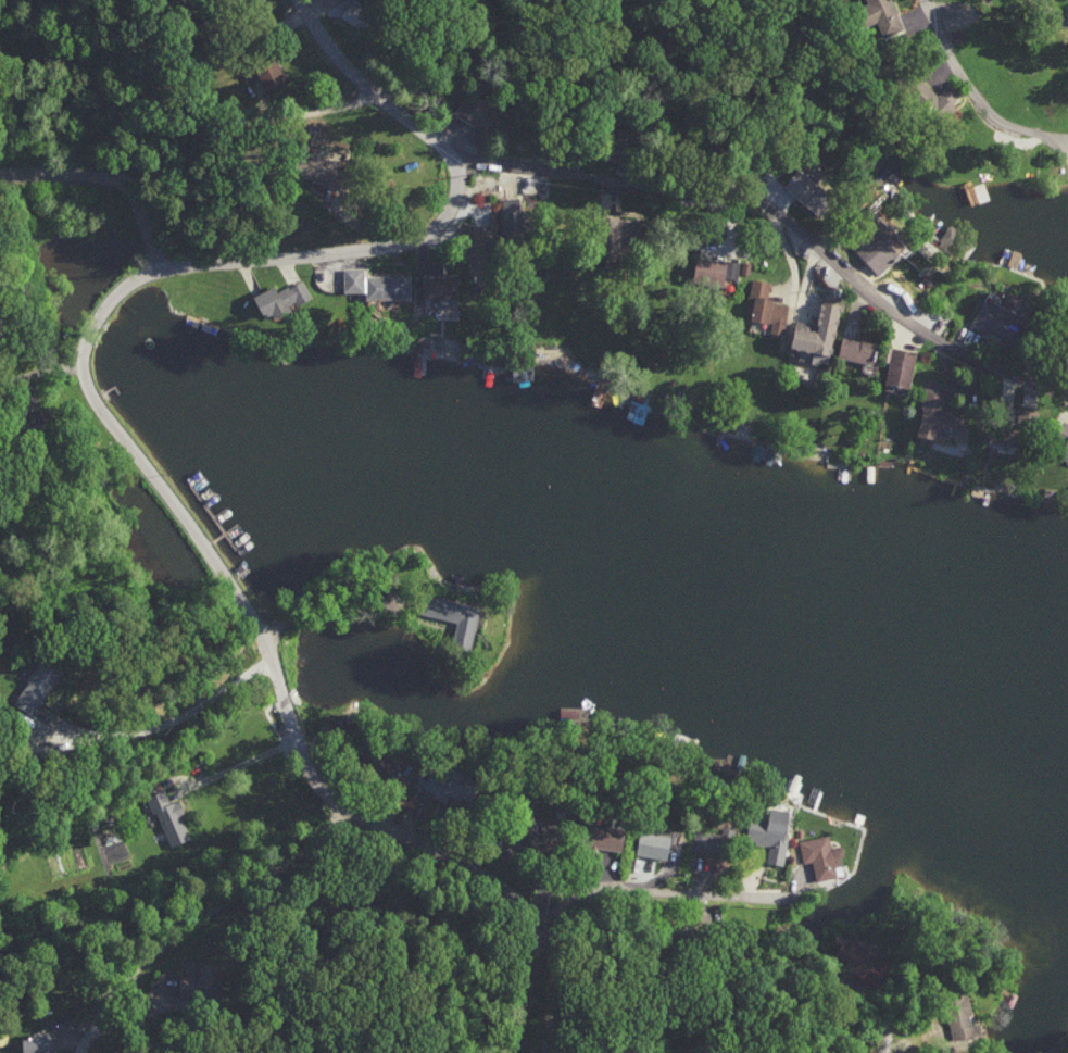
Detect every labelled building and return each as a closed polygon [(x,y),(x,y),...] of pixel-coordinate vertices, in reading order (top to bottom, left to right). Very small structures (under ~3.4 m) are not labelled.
[(891,0),(866,0),(881,37),(903,29),(891,0)] [(267,90),(288,82),(276,51),(255,60),(267,90)] [(948,109),(961,91),(948,81),(934,100),(948,109)] [(924,106),(936,92),(926,83),(914,97),(924,106)] [(348,160),(305,154),(302,180),(345,186),(348,160)] [(818,217),(834,201),(799,167),(784,183),(818,217)] [(502,235),(525,234),(524,196),(501,197),(502,235)] [(847,241),(879,274),(900,254),(868,221),(847,241)] [(697,254),(694,277),(719,281),(720,276),(737,279),(740,262),(697,254)] [(366,275),(365,267),(344,267),(344,290),(367,290),(367,298),(412,297),(411,274),(366,275)] [(459,276),(424,275),(424,297),(458,298),(459,276)] [(771,281),(754,278),(747,317),(772,322),(771,330),(784,333),(790,303),(768,299),(771,281)] [(265,317),(275,313),(275,315),(313,299),(305,279),(278,290),(276,285),(256,293),(265,317)] [(971,325),(986,333),(987,330),(1024,349),(1037,323),(985,297),(971,325)] [(840,303),(823,299),(817,329),(797,326),(793,347),(814,351),(812,361),(829,364),(840,303)] [(875,363),(880,342),(845,334),(840,355),(875,363)] [(919,352),(894,346),(885,382),(910,388),(919,352)] [(918,435),(935,438),(936,432),(961,437),(964,418),(953,416),(954,411),(943,409),(945,395),(926,391),(918,435)] [(989,441),(1027,450),(1036,410),(1019,406),(1015,426),(994,421),(989,441)] [(1067,422),(1057,449),(1067,453),(1067,423),(1067,422)] [(482,605),(428,594),(424,613),(459,620),(454,642),(473,646),(482,605)] [(13,701),(32,714),(61,674),(41,660),(13,701)] [(415,784),(446,798),(448,794),(462,800),(464,795),(473,799),(481,781),(435,760),(430,772),(422,768),(415,784)] [(148,795),(169,846),(191,837),(182,814),(186,813),(180,798),(171,802),(165,788),(148,795)] [(785,864),(791,809),(772,807),(770,820),(751,817),(748,841),(770,844),(768,862),(785,864)] [(628,828),(596,821),(591,844),(624,850),(628,828)] [(691,848),(729,856),(733,835),(695,826),(691,848)] [(669,859),(674,836),(643,829),(638,852),(669,859)] [(799,840),(803,862),(812,860),(816,880),(837,876),(835,864),(842,863),(839,845),(831,846),(829,834),(799,840)] [(878,987),(894,963),(841,929),(830,947),(851,960),(847,967),(878,987)] [(221,999),(224,967),(211,966),(211,963),(201,963),(200,976),(181,974),(179,996),(221,999)] [(946,1007),(955,1043),(978,1037),(969,1001),(946,1007)] [(34,1030),(34,1036),(24,1036),(24,1052),(54,1052),(55,1031),(34,1030)]
